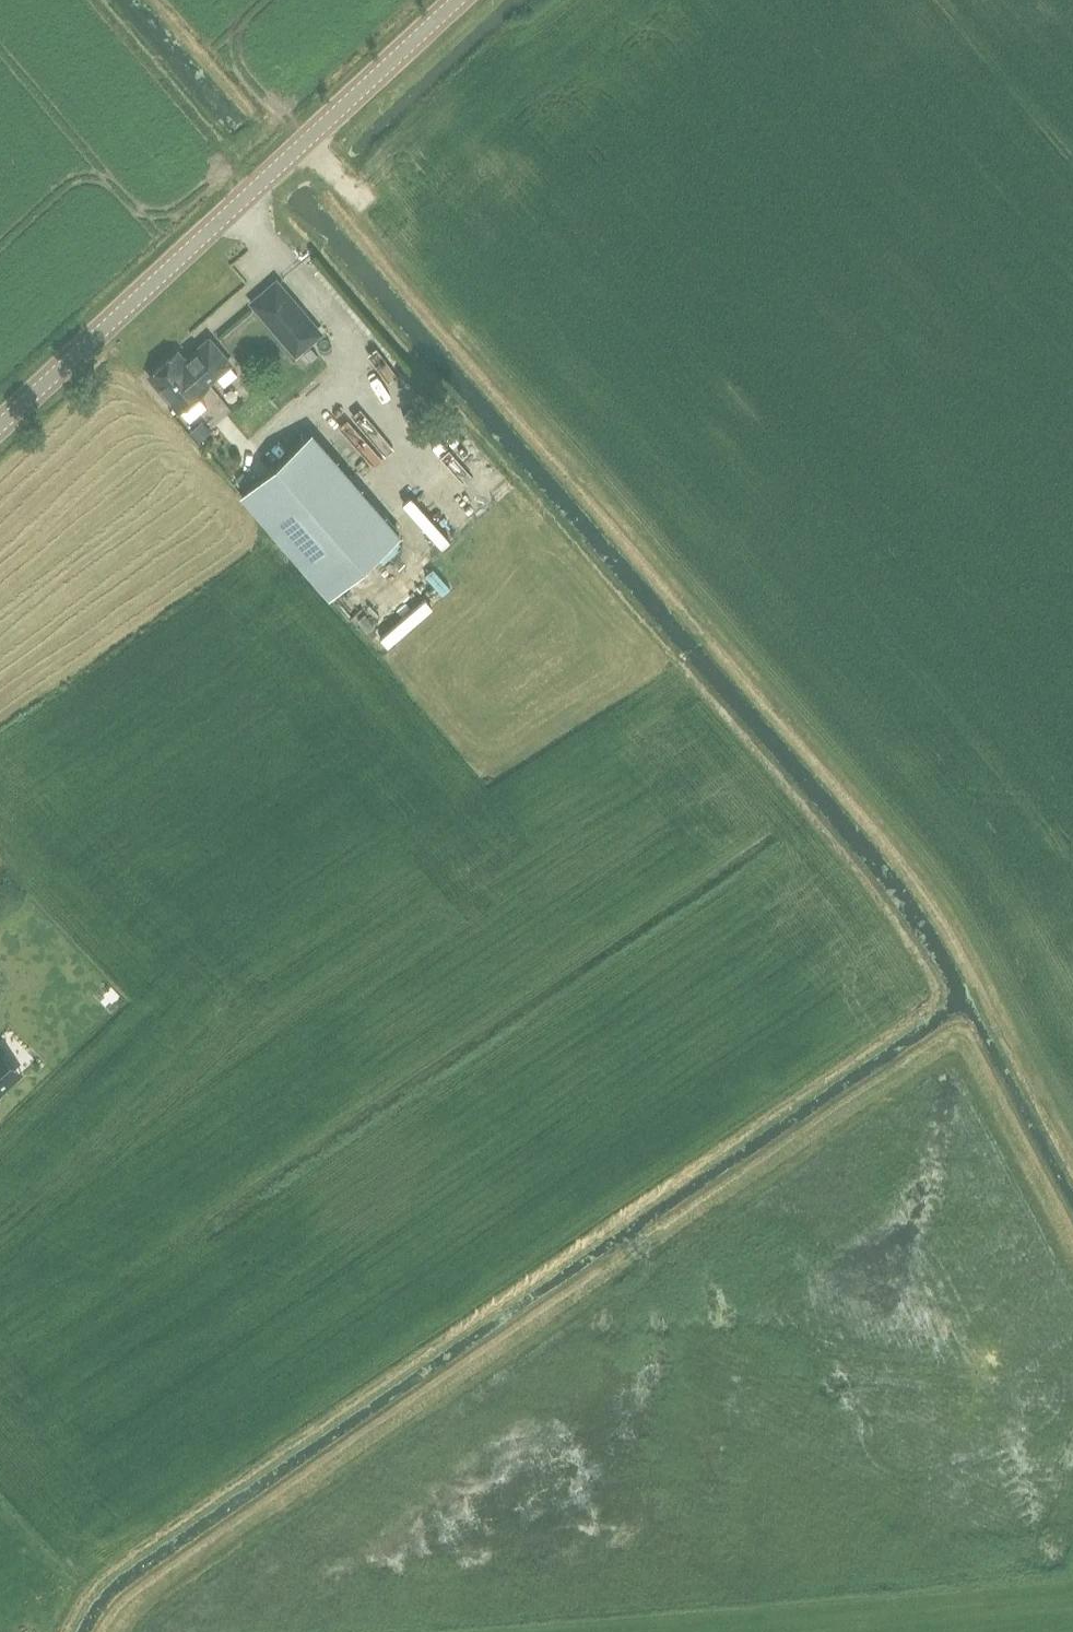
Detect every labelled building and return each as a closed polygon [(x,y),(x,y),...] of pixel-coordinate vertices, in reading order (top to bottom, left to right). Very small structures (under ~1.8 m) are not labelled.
[(325,332),(277,277),(248,302),(296,358),(325,332)] [(180,407),(229,363),(208,340),(185,361),(177,352),(151,375),(180,407)] [(237,486),(326,587),(396,525),(307,425),(237,486)] [(480,444),(474,449),(491,468),(497,463),(480,444)] [(500,496),(483,501),(488,513),(504,508),(500,496)] [(458,586),(433,555),(417,568),(395,541),(342,583),(362,607),(377,596),(397,621),(408,613),(414,620),(458,586)] [(15,1079),(0,1064),(0,1093),(15,1079)]
